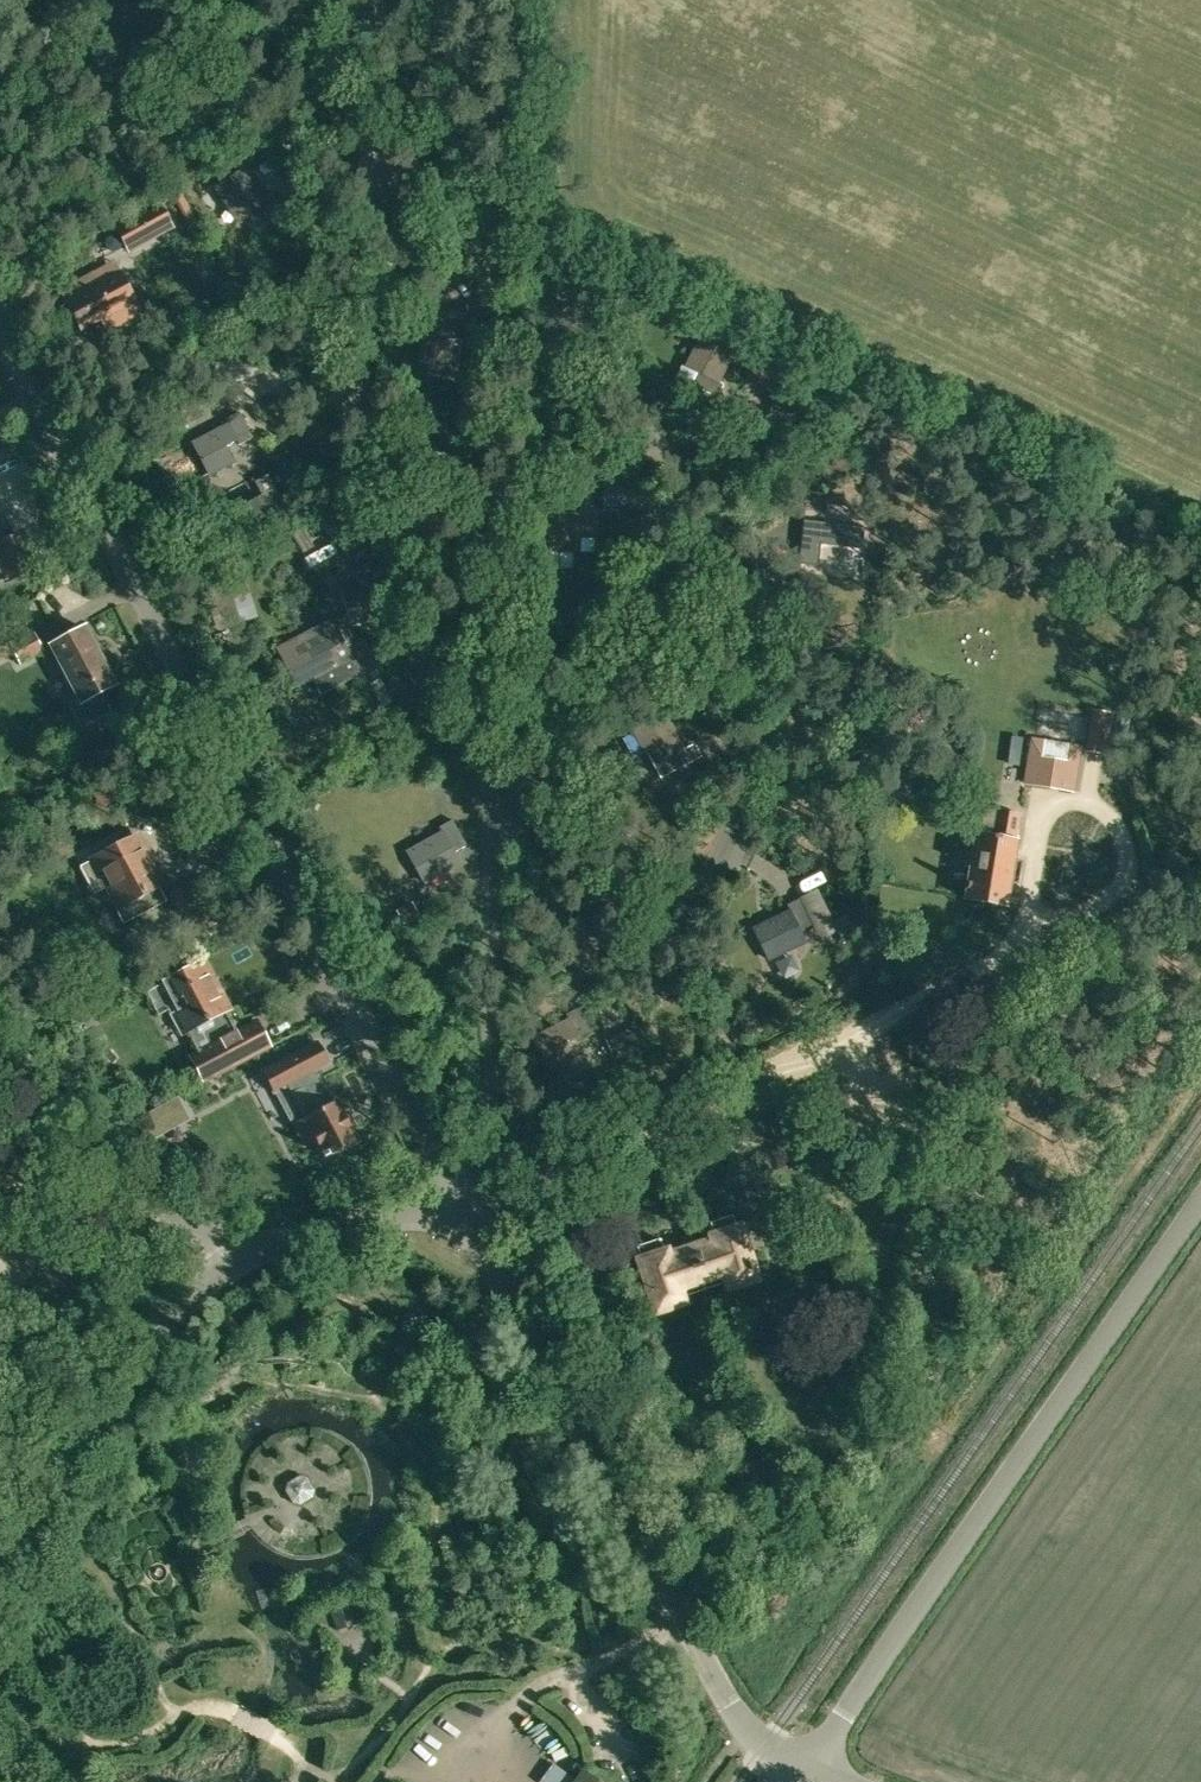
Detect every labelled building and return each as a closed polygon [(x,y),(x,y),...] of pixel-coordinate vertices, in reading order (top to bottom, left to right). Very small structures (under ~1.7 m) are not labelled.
[(252,168),(258,163),(268,156),(258,141),(241,153),(252,168)] [(244,168),(216,188),(231,210),(235,207),(245,201),(252,212),(253,213),(257,225),(259,228),(283,212),(280,209),(273,198),(267,202),(244,168)] [(123,224),(137,249),(175,228),(161,203),(123,224)] [(103,319),(109,330),(141,313),(119,272),(97,284),(91,273),(60,290),(81,330),(103,319)] [(415,290),(422,297),(431,286),(424,280),(415,290)] [(460,322),(420,321),(418,369),(445,370),(446,340),(460,340),(460,344),(474,345),(475,317),(461,316),(460,322)] [(705,330),(693,354),(687,367),(697,372),(691,385),(717,398),(724,384),(718,381),(735,345),(705,330)] [(104,355),(111,368),(120,363),(113,350),(104,355)] [(759,383),(769,361),(757,355),(747,377),(759,383)] [(229,425),(193,444),(209,474),(233,461),(225,447),(238,440),(240,444),(253,438),(239,412),(225,419),(229,425)] [(308,456),(283,461),(286,483),(311,479),(308,456)] [(210,484),(194,493),(205,514),(222,505),(210,484)] [(603,485),(603,506),(617,506),(632,507),(634,487),(625,486),(606,485),(603,485)] [(321,521),(330,535),(331,536),(341,530),(328,509),(318,515),(321,521)] [(579,550),(580,516),(539,515),(538,549),(579,550)] [(804,520),(798,563),(818,566),(821,543),(862,549),(865,528),(804,520)] [(313,546),(304,531),(301,526),(290,532),(304,554),(314,548),(313,546)] [(657,531),(643,533),(645,555),(665,553),(666,560),(680,559),(678,548),(680,548),(678,536),(658,539),(657,531)] [(2,578),(5,584),(38,571),(23,532),(0,540),(0,572),(2,578)] [(360,614),(383,607),(374,579),(351,586),(360,614)] [(232,598),(239,623),(258,617),(250,593),(232,598)] [(346,676),(341,666),(332,649),(344,643),(346,646),(359,639),(346,614),(332,622),(335,627),(299,646),(280,656),(297,688),(316,677),(322,689),(346,676)] [(14,651),(21,665),(45,651),(30,625),(7,637),(2,627),(0,628),(0,658),(14,651)] [(85,627),(52,645),(79,698),(69,704),(81,727),(111,712),(107,704),(101,692),(115,684),(85,627)] [(647,754),(648,753),(661,777),(675,769),(669,757),(683,749),(664,713),(634,729),(647,754)] [(1032,740),(1031,746),(1025,782),(1073,790),(1080,748),(1032,740)] [(995,821),(978,818),(966,899),(1006,905),(1015,841),(1014,841),(1018,814),(996,810),(995,821)] [(439,826),(442,833),(407,852),(424,882),(448,869),(440,855),(451,849),(453,852),(466,845),(452,819),(439,826)] [(98,891),(111,884),(121,903),(116,906),(124,921),(165,899),(158,886),(160,885),(135,837),(83,864),(98,891)] [(412,902),(397,911),(404,925),(420,916),(412,902)] [(786,933),(798,927),(790,911),(753,929),(769,960),(793,948),(786,933)] [(159,1013),(166,1010),(175,1005),(199,1050),(190,1054),(204,1079),(270,1045),(257,1019),(237,1030),(234,1025),(226,1010),(201,961),(147,990),(159,1013)] [(533,1039),(549,1069),(601,1042),(585,1012),(533,1039)] [(320,1041),(267,1069),(278,1090),(288,1084),(293,1093),(306,1117),(295,1123),(306,1144),(317,1138),(326,1155),(358,1139),(338,1100),(333,1102),(316,1069),(331,1062),(320,1041)] [(152,1114),(162,1133),(183,1122),(173,1103),(152,1114)] [(535,1233),(548,1257),(586,1238),(574,1214),(535,1233)] [(714,1236),(690,1244),(702,1282),(726,1274),(731,1289),(755,1281),(734,1218),(710,1226),(714,1236)] [(678,1290),(702,1282),(690,1244),(665,1252),(662,1242),(638,1250),(659,1313),(683,1305),(678,1290)] [(852,1366),(863,1400),(878,1395),(868,1368),(866,1362),(852,1366)] [(285,1489),(293,1502),(300,1504),(312,1497),(314,1489),(307,1477),(300,1475),(287,1482),(285,1489)] [(354,1743),(365,1745),(370,1725),(360,1722),(354,1743)] [(581,1774),(575,1781),(592,1781),(581,1774)]
